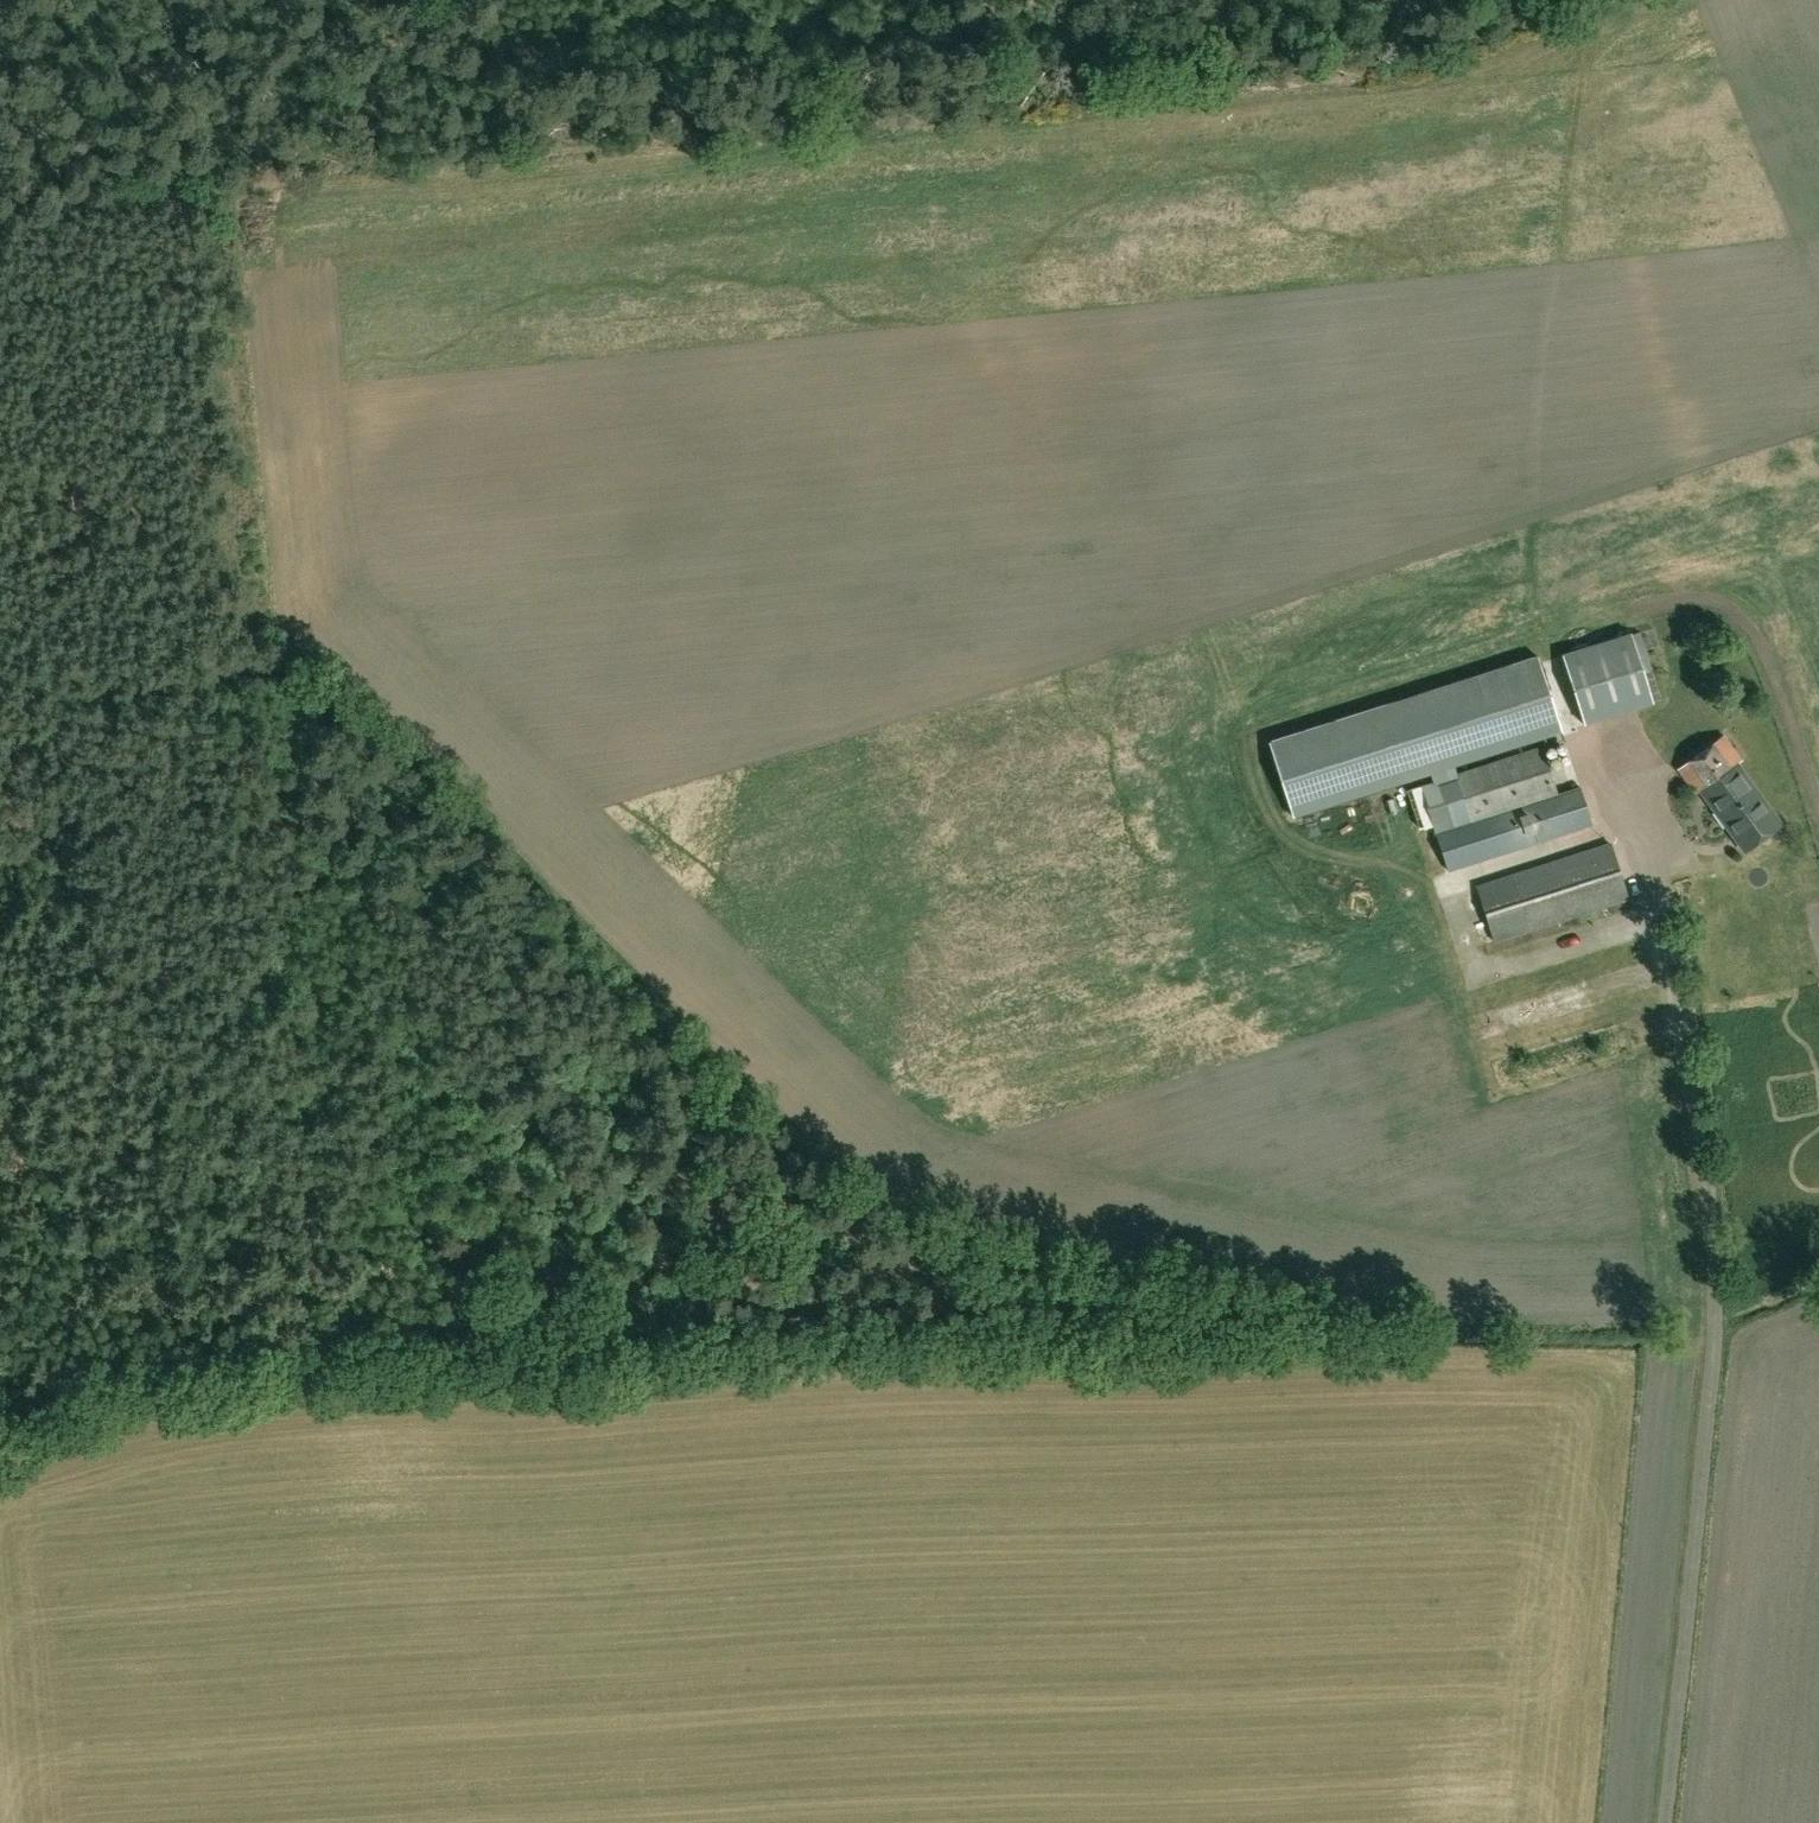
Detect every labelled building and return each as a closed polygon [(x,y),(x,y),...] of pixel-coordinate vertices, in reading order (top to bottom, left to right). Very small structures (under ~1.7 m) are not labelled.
[(1585,725),(1653,704),(1631,636),(1564,657),(1585,725)] [(1294,817),(1563,732),(1539,658),(1271,743),(1294,817)] [(1771,809),(1739,764),(1743,761),(1725,736),(1678,770),(1695,795),(1701,791),(1733,835),(1771,809)] [(1558,795),(1543,748),(1437,782),(1452,829),(1437,834),(1449,872),(1592,826),(1580,788),(1558,795)] [(1496,943),(1629,901),(1611,845),(1478,888),(1496,943)]
